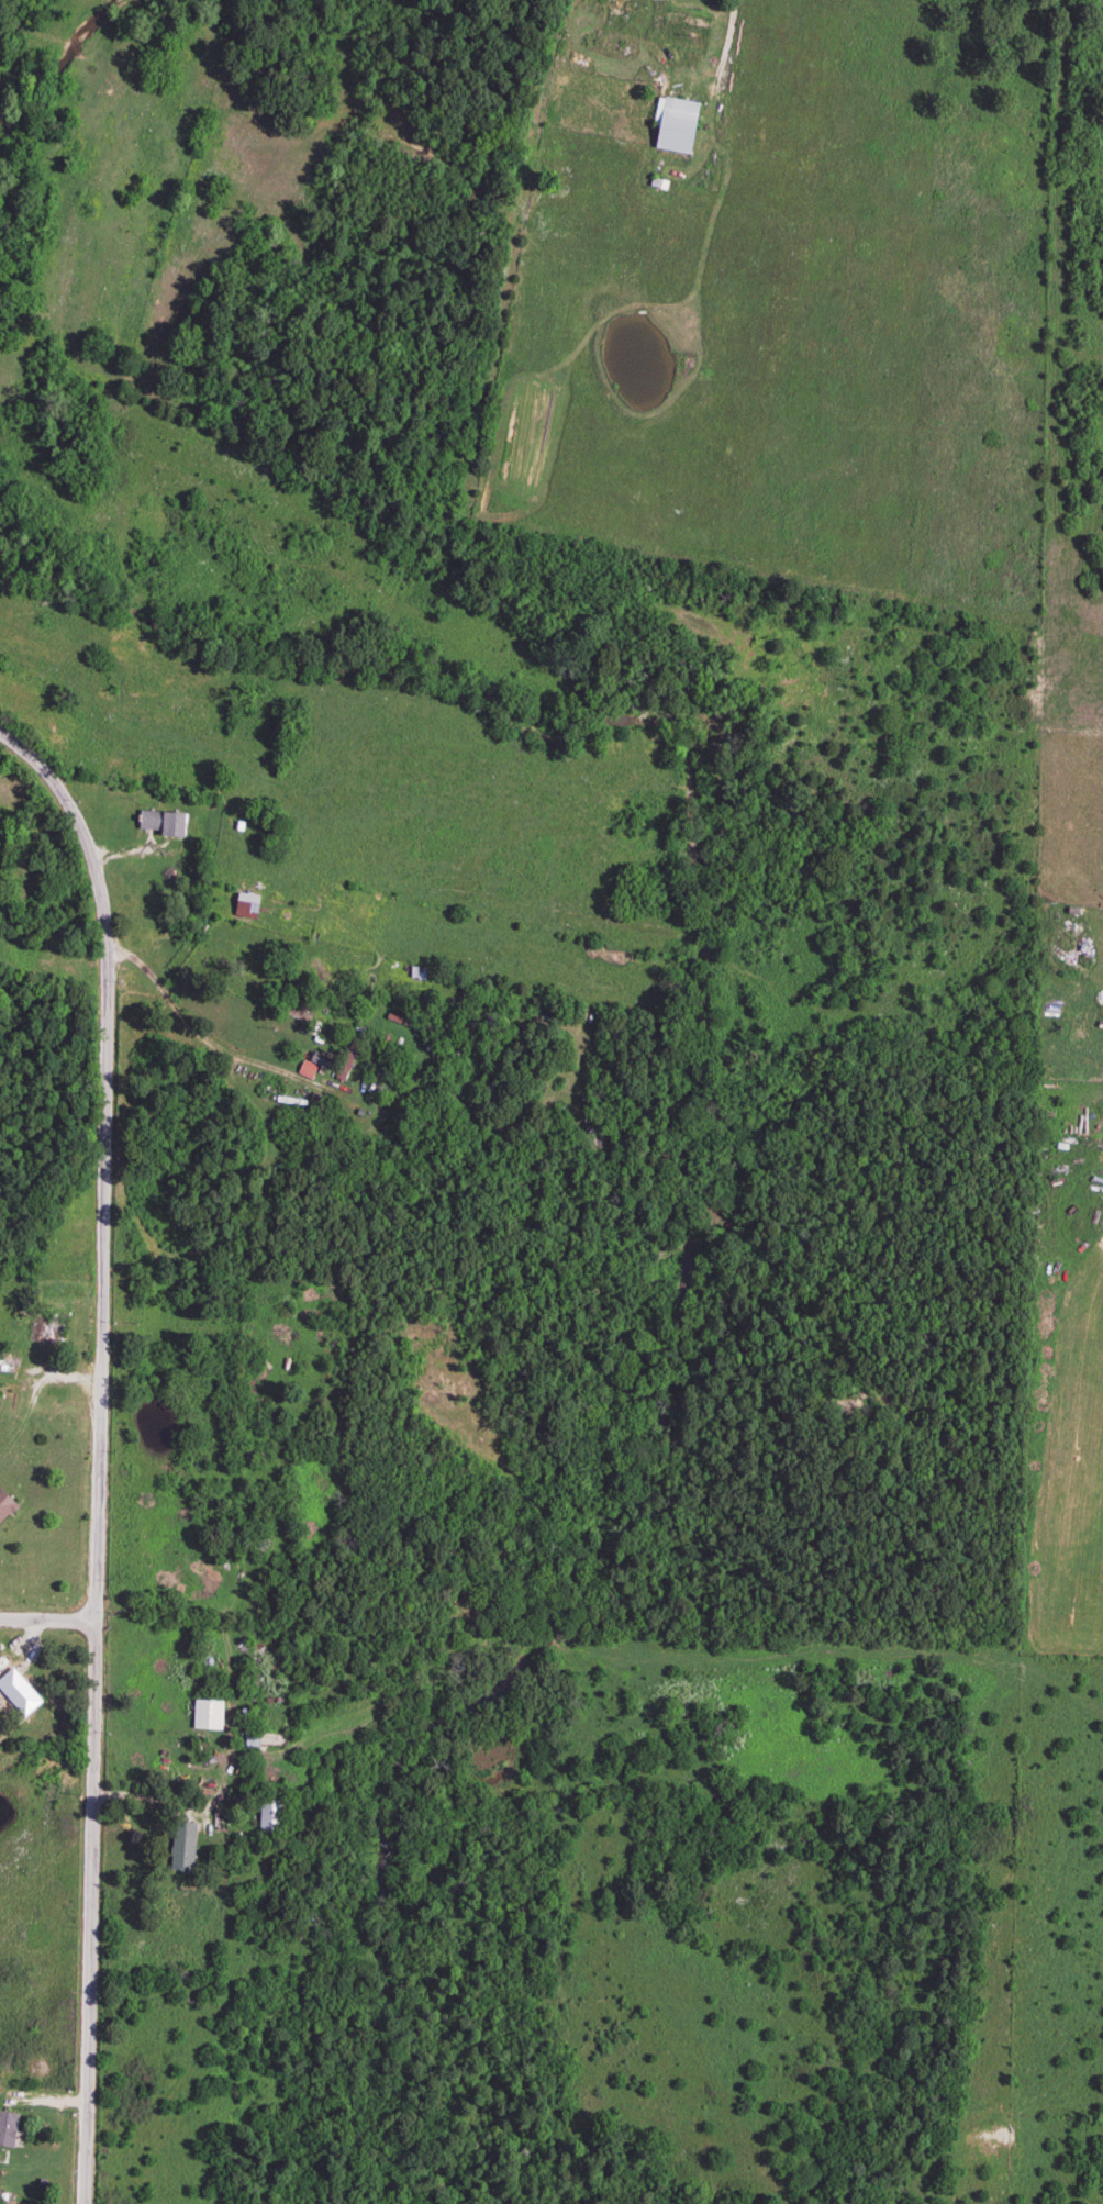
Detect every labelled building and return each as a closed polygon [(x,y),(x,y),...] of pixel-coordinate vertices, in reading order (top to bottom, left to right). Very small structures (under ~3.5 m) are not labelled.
[(650,149),(687,155),(696,103),(658,97),(650,149)] [(183,813),(135,813),(135,833),(156,833),(156,838),(183,838),(183,813)] [(231,919),(256,921),(258,896),(233,894),(231,919)] [(43,1325),(30,1323),(26,1342),(53,1348),(59,1317),(45,1314),(43,1325)] [(14,1507),(0,1493),(0,1521),(14,1507)] [(10,1669),(0,1677),(0,1694),(21,1718),(39,1702),(10,1669)] [(243,1748),(255,1747),(254,1733),(242,1734),(243,1748)] [(167,1872),(190,1873),(193,1825),(170,1823),(167,1872)] [(16,2115),(0,2113),(0,2148),(11,2150),(16,2115)]
